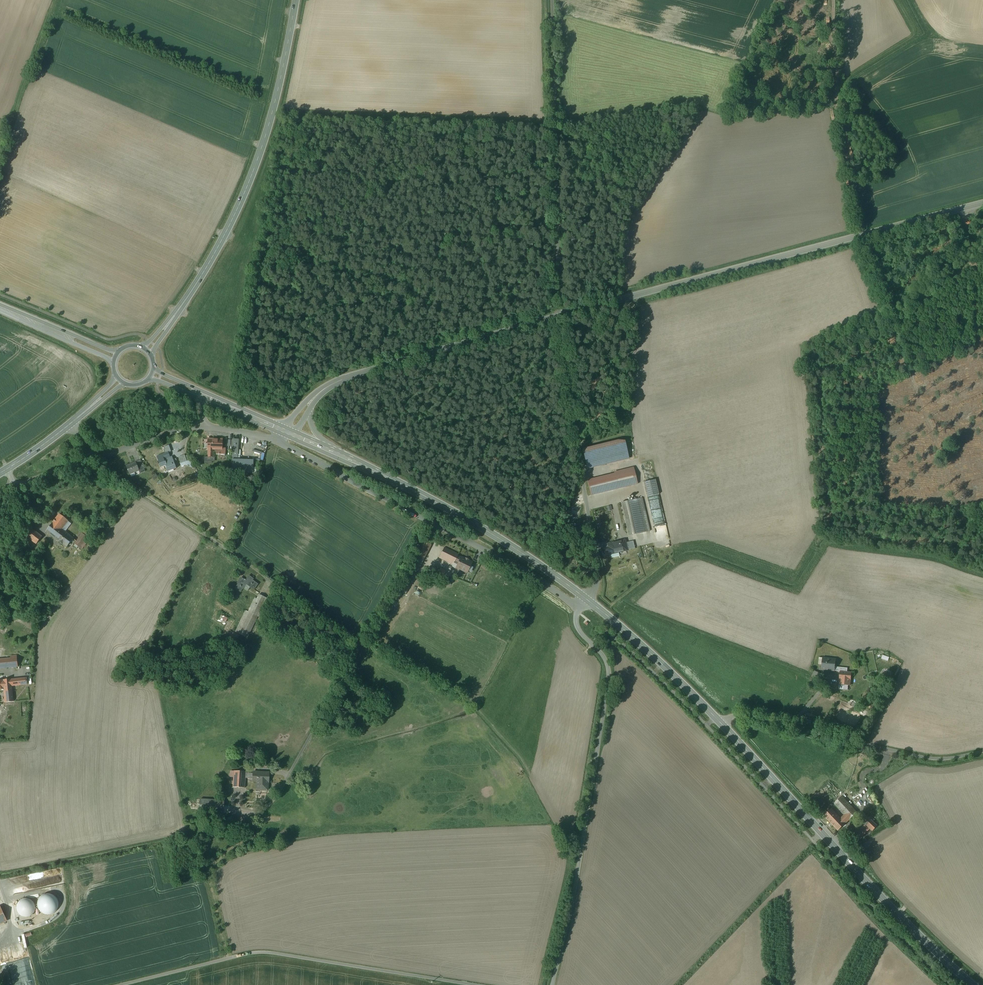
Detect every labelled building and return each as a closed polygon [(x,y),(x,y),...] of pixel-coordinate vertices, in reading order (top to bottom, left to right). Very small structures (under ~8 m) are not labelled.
[(963,218),(964,225),(971,224),(969,216),(963,218)] [(222,439),(208,438),(208,449),(208,456),(208,457),(213,457),(213,449),(215,449),(216,454),(225,454),(225,449),(222,449),(222,439)] [(620,440),(620,460),(631,460),(630,440),(620,440)] [(590,468),(622,462),(618,441),(586,448),(590,468)] [(253,460),(237,460),(238,447),(232,447),(231,472),(253,473),(253,460)] [(263,459),(265,459),(266,452),(254,450),(253,452),(264,454),(263,459)] [(185,455),(178,457),(181,463),(187,461),(185,455)] [(172,456),(164,459),(165,463),(165,464),(166,467),(167,467),(168,471),(176,468),(172,456)] [(140,459),(135,461),(135,462),(139,470),(144,468),(140,459)] [(135,462),(126,466),(129,474),(139,470),(135,462)] [(634,469),(614,473),(618,488),(637,484),(634,469)] [(614,473),(593,478),(596,494),(618,488),(614,473)] [(593,478),(588,479),(590,495),(596,494),(593,478)] [(655,479),(643,482),(647,497),(659,494),(655,479)] [(642,497),(621,502),(628,536),(650,531),(642,497)] [(67,520),(59,514),(52,522),(60,529),(61,529),(67,520)] [(52,522),(45,531),(66,547),(73,538),(61,529),(60,529),(52,522)] [(41,536),(30,528),(25,535),(32,540),(36,543),(36,544),(41,536)] [(84,535),(79,541),(77,540),(74,544),(81,549),(89,538),(84,535)] [(624,540),(617,542),(618,542),(608,544),(610,554),(627,550),(624,540)] [(431,545),(424,541),(417,555),(424,558),(431,545)] [(458,554),(444,548),(439,557),(453,564),(454,562),(457,556),(458,554)] [(424,558),(417,555),(410,568),(411,568),(417,570),(418,570),(424,558)] [(468,560),(465,558),(465,559),(461,557),(461,558),(457,556),(454,562),(458,563),(456,567),(467,573),(472,563),(468,561),(468,560)] [(417,570),(411,568),(405,581),(410,583),(417,570)] [(254,579),(249,575),(245,580),(241,577),(238,582),(239,583),(239,584),(238,584),(235,588),(241,592),(246,584),(254,589),(258,584),(254,581),(252,580),(254,579)] [(268,598),(259,594),(256,600),(254,599),(253,602),(263,607),(268,598)] [(263,607),(253,602),(252,604),(253,605),(249,612),(239,634),(247,638),(257,616),(260,617),(264,607),(263,607)] [(246,610),(235,632),(239,634),(249,612),(246,610)] [(835,657),(823,656),(821,667),(829,668),(829,669),(834,669),(837,669),(837,668),(834,667),(835,657)] [(0,659),(0,668),(18,666),(17,658),(0,659)] [(858,672),(840,670),(838,683),(849,684),(850,679),(857,680),(858,672)] [(0,680),(0,690),(4,689),(5,702),(13,701),(12,686),(27,684),(27,677),(0,680)] [(246,772),(234,771),(233,790),(232,803),(244,804),(245,778),(246,773),(246,772)] [(263,773),(258,773),(258,772),(257,772),(257,773),(254,772),(253,772),(253,773),(246,773),(245,778),(257,779),(256,788),(261,788),(261,790),(268,790),(268,782),(269,782),(269,773),(264,773),(263,773)] [(856,812),(841,796),(834,803),(845,814),(846,813),(847,814),(846,815),(850,819),(856,812)] [(224,801),(207,800),(200,799),(199,809),(223,811),(224,801)] [(840,819),(831,809),(824,815),(838,830),(850,819),(846,815),(847,814),(846,813),(845,814),(840,819)] [(862,812),(857,817),(862,822),(850,836),(856,841),(868,827),(867,825),(871,820),(862,812)] [(231,816),(223,816),(223,828),(231,828),(231,816)] [(255,822),(241,823),(241,832),(256,831),(255,822)] [(46,893),(44,894),(43,894),(42,895),(41,896),(40,896),(40,897),(39,899),(38,900),(38,901),(37,902),(37,903),(37,904),(37,905),(37,906),(38,907),(38,908),(38,909),(39,910),(40,911),(41,912),(42,913),(43,914),(44,914),(46,914),(48,915),(50,914),(51,914),(52,914),(53,913),(54,912),(55,912),(56,911),(57,909),(58,908),(58,907),(58,906),(58,905),(59,904),(58,903),(58,902),(58,901),(58,900),(57,899),(57,898),(56,897),(55,896),(54,895),(53,894),(51,894),(50,893),(49,893),(47,893),(46,893)] [(27,898),(25,898),(24,898),(23,899),(22,899),(21,900),(20,900),(19,901),(18,902),(18,903),(17,904),(17,905),(17,906),(17,907),(16,908),(17,909),(17,910),(17,911),(18,913),(19,914),(20,915),(21,916),(22,916),(23,916),(24,917),(26,917),(28,917),(29,916),(30,916),(31,915),(32,915),(33,914),(33,913),(34,912),(34,911),(35,910),(35,909),(35,908),(35,907),(35,906),(35,904),(34,903),(34,902),(32,901),(31,900),(31,899),(29,899),(27,898)]
